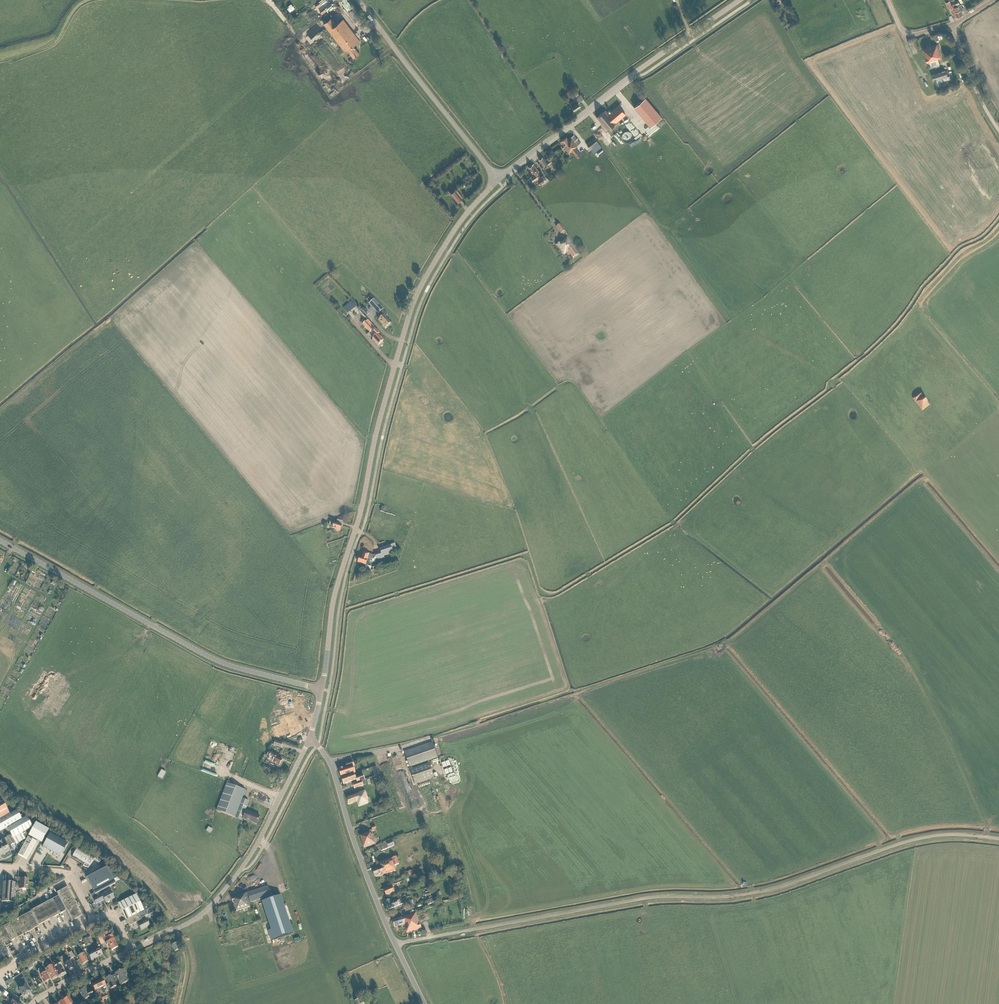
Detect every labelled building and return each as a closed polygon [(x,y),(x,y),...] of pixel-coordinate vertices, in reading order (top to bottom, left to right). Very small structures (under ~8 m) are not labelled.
[(955,6),(955,5),(954,3),(952,4),(953,6),(951,7),(952,8),(951,8),(953,11),(954,10),(955,11),(956,10),(956,12),(960,10),(958,5),(955,6)] [(954,10),(953,11),(954,14),(953,14),(955,18),(962,15),(960,10),(956,12),(956,10),(955,11),(954,10)] [(345,51),(347,50),(353,45),(360,40),(343,19),(336,24),(332,18),(324,24),(345,51)] [(353,45),(347,50),(353,57),(359,53),(353,45)] [(929,67),(940,63),(939,58),(942,57),(940,50),(935,52),(933,45),(923,49),(929,67)] [(945,70),(932,75),(934,80),(947,76),(945,70)] [(576,100),(570,103),(575,110),(580,106),(578,103),(584,99),(580,94),(577,97),(577,98),(575,99),(576,100)] [(645,98),(634,107),(650,126),(662,117),(645,98)] [(605,110),(597,117),(603,125),(607,130),(616,122),(626,114),(618,105),(608,113),(605,110)] [(567,137),(562,141),(565,144),(563,146),(569,153),(572,151),(577,156),(580,154),(575,148),(580,143),(574,135),(569,139),(567,137)] [(594,138),(586,144),(590,149),(596,145),(597,146),(600,144),(594,138)] [(542,157),(539,160),(543,166),(547,163),(542,157)] [(534,164),(528,168),(534,174),(531,176),(534,180),(541,175),(538,172),(539,171),(534,164)] [(543,176),(537,180),(540,184),(546,180),(543,176)] [(455,190),(451,194),(458,202),(462,199),(455,190)] [(556,227),(561,233),(565,231),(560,224),(556,227)] [(567,237),(556,246),(563,255),(568,252),(573,258),(579,254),(567,237)] [(369,304),(378,314),(383,309),(374,299),(369,304)] [(351,301),(343,308),(348,313),(356,306),(351,301)] [(386,317),(388,315),(384,310),(381,312),(384,316),(379,320),(385,328),(391,323),(386,317)] [(368,320),(363,324),(370,332),(372,334),(375,337),(373,339),(378,346),(384,341),(378,334),(380,333),(377,329),(377,330),(368,320)] [(923,410),(930,405),(923,396),(921,393),(914,399),(923,410)] [(330,522),(329,525),(333,527),(332,529),(340,532),(343,521),(337,520),(336,523),(330,522)] [(377,560),(383,558),(384,558),(383,556),(393,553),(390,545),(379,548),(381,552),(375,554),(377,560)] [(370,561),(367,560),(368,558),(372,560),(374,556),(363,552),(362,556),(363,556),(362,559),(359,558),(358,563),(358,564),(360,565),(361,564),(366,565),(368,566),(370,561)] [(283,726),(273,730),(277,739),(281,737),(281,736),(286,735),(287,738),(293,736),(292,733),(300,730),(294,714),(280,719),(283,726)] [(432,742),(404,752),(409,767),(438,758),(432,742)] [(268,759),(269,759),(280,765),(281,764),(282,764),(283,762),(282,761),(283,760),(276,756),(277,755),(270,751),(268,755),(268,756),(268,757),(268,759)] [(429,763),(410,770),(415,784),(434,777),(429,763)] [(355,773),(353,766),(347,768),(345,769),(344,768),(339,769),(340,770),(339,770),(341,777),(355,773)] [(162,769),(158,776),(162,779),(166,772),(162,769)] [(356,777),(355,775),(354,774),(341,779),(344,784),(356,780),(357,783),(365,780),(363,775),(356,777)] [(227,783),(217,810),(242,820),(249,801),(242,799),(246,790),(227,783)] [(366,790),(347,797),(350,804),(357,801),(359,806),(368,803),(367,799),(368,798),(366,790)] [(0,798),(0,819),(9,814),(0,798)] [(247,810),(243,819),(257,824),(260,816),(254,814),(254,813),(247,810)] [(0,831),(3,830),(7,828),(11,835),(15,843),(16,845),(25,839),(22,833),(26,831),(32,828),(26,817),(24,818),(21,819),(16,811),(0,820),(0,831)] [(36,822),(28,836),(42,843),(49,830),(36,822)] [(370,831),(360,835),(365,847),(376,843),(373,835),(372,835),(370,831)] [(50,834),(42,847),(60,857),(67,844),(50,834)] [(0,855),(4,853),(4,854),(6,857),(7,858),(12,855),(10,851),(13,850),(10,845),(14,843),(15,843),(11,835),(10,836),(0,841),(0,855)] [(37,842),(28,837),(26,840),(18,854),(27,859),(34,846),(35,846),(37,843),(37,842)] [(379,846),(381,851),(389,848),(394,846),(392,840),(379,846)] [(74,844),(67,855),(89,868),(96,857),(74,844)] [(381,868),(373,870),(375,876),(379,874),(379,876),(395,871),(394,865),(399,864),(397,857),(391,859),(379,863),(381,868)] [(91,895),(93,899),(101,895),(100,892),(104,890),(115,884),(111,876),(115,875),(112,872),(110,873),(107,868),(86,879),(94,894),(91,895)] [(414,869),(405,873),(407,879),(416,876),(414,869)] [(20,878),(20,889),(28,889),(29,879),(20,878)] [(3,882),(2,902),(14,903),(15,883),(3,882)] [(391,885),(384,889),(386,895),(394,892),(392,887),(395,886),(394,884),(391,885)] [(268,886),(246,893),(248,899),(250,898),(251,902),(269,896),(271,896),(268,886)] [(67,887),(62,890),(69,904),(75,901),(67,887)] [(58,896),(64,907),(69,904),(62,890),(56,893),(58,896)] [(101,895),(93,899),(94,900),(95,903),(96,904),(102,901),(101,900),(104,899),(104,900),(106,903),(114,899),(110,890),(105,892),(104,890),(100,892),(101,895)] [(248,899),(246,893),(232,898),(236,911),(250,907),(248,899)] [(125,919),(145,910),(150,907),(144,902),(140,904),(136,894),(118,903),(125,919)] [(270,898),(262,901),(272,931),(269,932),(271,940),(293,933),(281,895),(271,898),(271,896),(269,896),(270,898)] [(410,907),(406,896),(405,895),(400,897),(401,899),(391,903),(390,899),(386,901),(389,909),(403,904),(404,904),(406,908),(410,907)] [(66,911),(64,907),(58,896),(52,899),(61,914),(66,911)] [(55,917),(61,914),(52,899),(47,902),(55,917)] [(69,904),(77,918),(82,915),(75,901),(69,904)] [(49,920),(55,917),(47,902),(41,905),(49,920)] [(77,918),(69,904),(64,907),(66,911),(72,921),(77,918)] [(31,911),(38,926),(49,920),(41,905),(31,910),(31,911)] [(150,908),(139,914),(141,918),(151,912),(150,908)] [(31,911),(26,914),(33,929),(39,926),(38,926),(31,911)] [(398,926),(404,924),(407,933),(421,929),(416,913),(392,920),(395,928),(396,927),(397,930),(399,930),(398,926)] [(26,914),(20,917),(28,932),(33,929),(26,914)] [(126,920),(129,926),(137,922),(141,919),(138,914),(126,920)] [(20,917),(14,921),(22,935),(28,932),(20,917)] [(141,919),(137,922),(141,930),(149,926),(146,919),(142,921),(141,919)] [(14,921),(9,923),(17,938),(22,935),(14,921)] [(9,923),(4,926),(11,939),(11,941),(17,938),(9,923)] [(0,928),(0,945),(11,939),(4,926),(0,928)] [(91,947),(90,944),(87,938),(82,940),(86,946),(87,946),(88,948),(89,948),(91,953),(88,954),(91,960),(97,957),(91,947)] [(113,938),(106,942),(107,944),(109,943),(112,950),(118,947),(113,938)] [(94,945),(91,947),(97,957),(102,955),(99,948),(96,950),(94,945)] [(79,949),(82,955),(78,957),(82,964),(88,962),(81,948),(79,949)] [(64,957),(60,959),(62,964),(63,964),(67,971),(70,970),(71,970),(72,969),(73,969),(73,968),(69,961),(66,963),(64,957)] [(54,961),(52,962),(52,963),(59,976),(61,975),(62,975),(63,974),(64,974),(60,966),(58,968),(55,962),(54,961)] [(52,965),(45,969),(47,974),(48,973),(51,979),(55,978),(57,977),(58,976),(55,970),(52,965)] [(112,976),(115,982),(118,980),(121,987),(122,988),(125,988),(127,987),(128,985),(128,983),(128,982),(131,980),(128,973),(131,971),(129,967),(126,968),(125,968),(115,973),(115,974),(112,976)] [(35,978),(33,980),(34,983),(35,983),(37,987),(38,986),(38,987),(40,986),(40,985),(41,985),(40,983),(42,982),(35,968),(34,969),(34,970),(33,970),(35,975),(36,974),(37,976),(35,977),(35,978)] [(39,971),(37,971),(39,975),(40,975),(44,983),(47,982),(49,981),(49,980),(50,980),(46,973),(43,974),(41,969),(38,970),(39,971)] [(108,976),(105,978),(110,987),(111,989),(112,988),(113,988),(115,988),(115,986),(116,986),(115,982),(112,976),(111,975),(110,975),(108,976)] [(23,977),(18,981),(22,986),(19,988),(24,996),(25,996),(26,996),(27,995),(27,994),(30,992),(25,985),(27,983),(23,977)] [(97,982),(105,999),(108,998),(106,994),(103,988),(105,987),(105,986),(105,985),(103,979),(97,982)] [(105,999),(97,982),(92,985),(95,991),(97,989),(98,991),(99,991),(100,994),(99,994),(102,1000),(105,999)] [(87,987),(80,990),(81,993),(80,993),(82,997),(83,997),(85,999),(93,995),(91,990),(89,991),(87,987)] [(8,996),(12,1000),(10,1003),(12,1003),(19,1003),(20,1003),(9,994),(8,996)]
